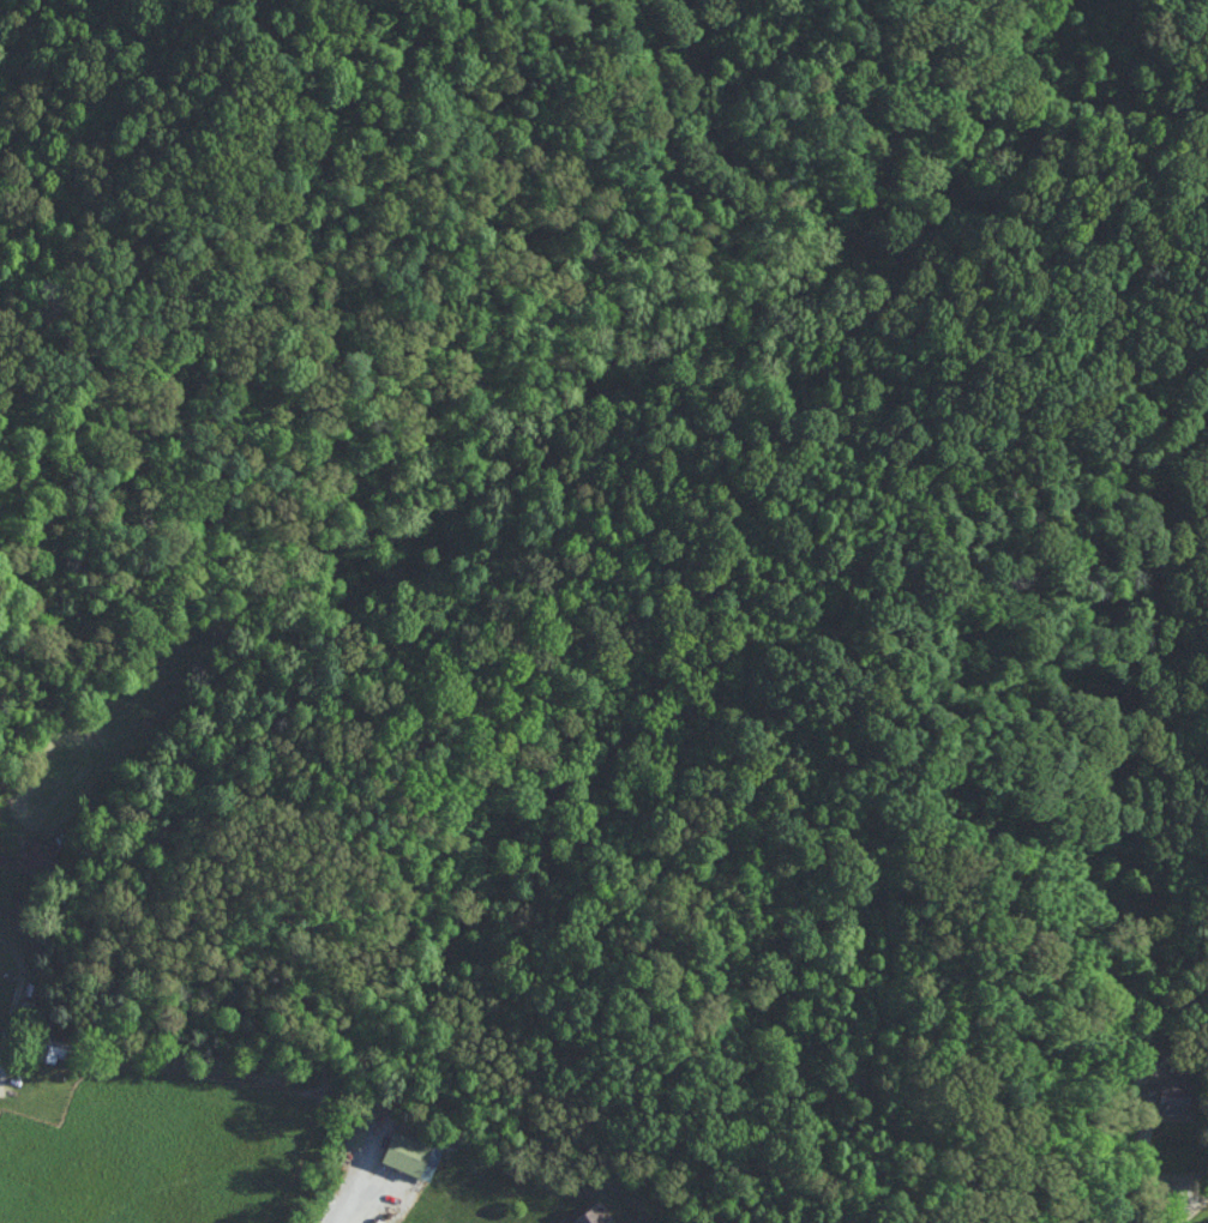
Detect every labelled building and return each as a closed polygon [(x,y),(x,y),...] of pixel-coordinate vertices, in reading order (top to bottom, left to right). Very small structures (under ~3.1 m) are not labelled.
[(414,1174),(424,1141),(379,1127),(369,1160),(414,1174)]
